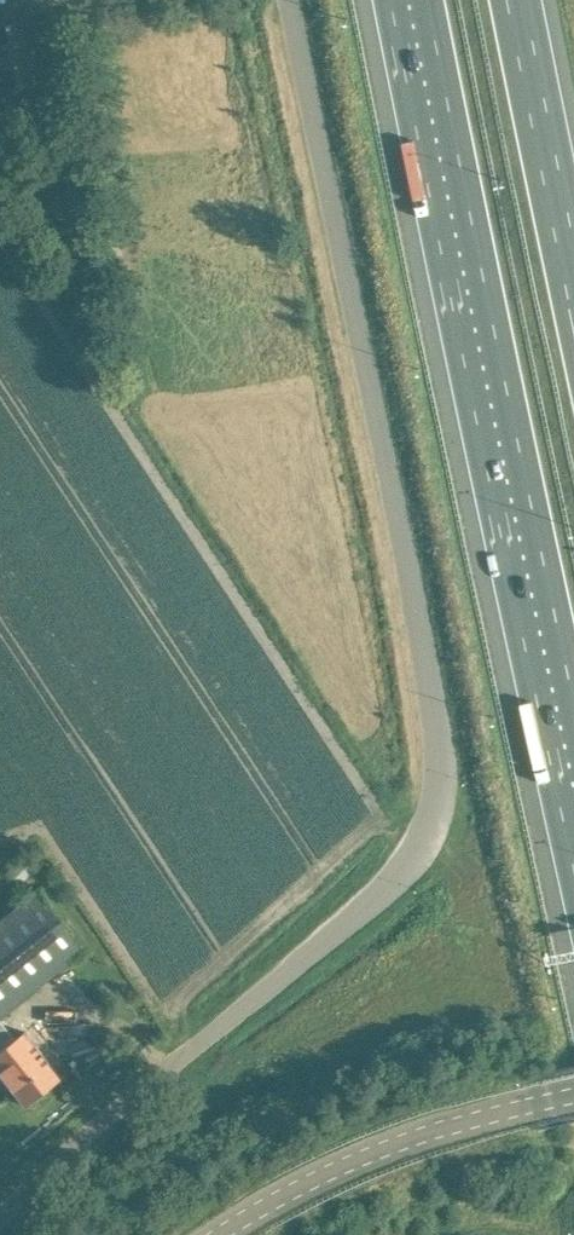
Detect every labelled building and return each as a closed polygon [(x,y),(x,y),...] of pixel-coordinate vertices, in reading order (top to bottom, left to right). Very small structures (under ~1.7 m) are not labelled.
[(0,24),(0,110),(35,104),(31,82),(45,80),(34,17),(0,24)] [(0,1017),(87,947),(40,888),(28,898),(0,920),(0,1017)] [(0,1017),(0,1071),(27,1105),(63,1077),(26,1030),(17,1038),(0,1017)]
